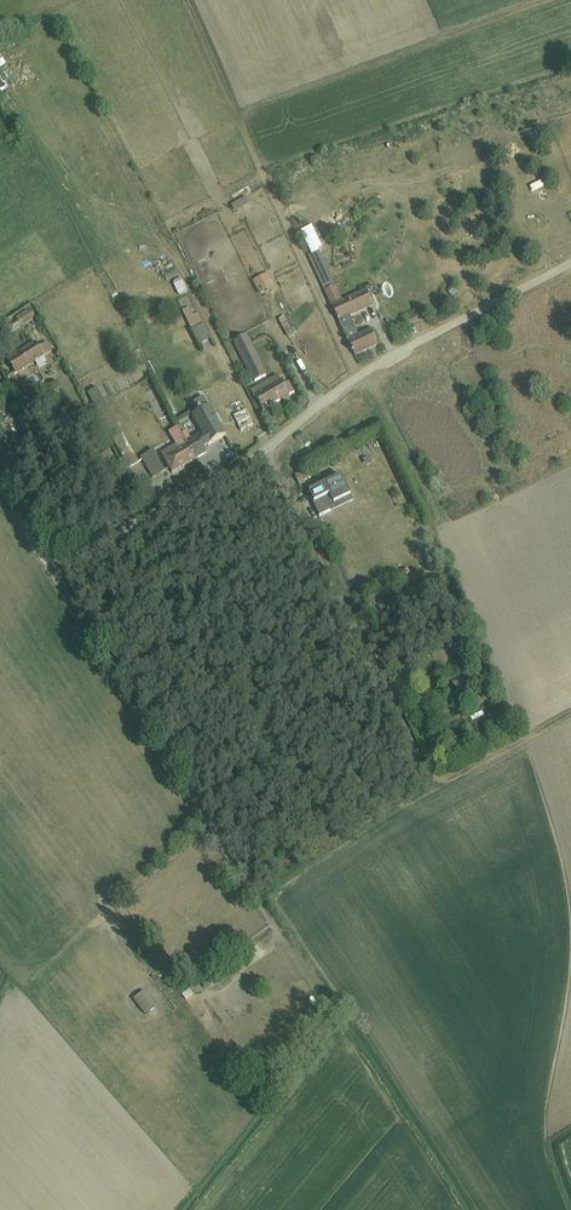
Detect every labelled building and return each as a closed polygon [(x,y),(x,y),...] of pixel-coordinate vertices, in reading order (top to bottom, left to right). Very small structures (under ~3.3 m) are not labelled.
[(246,199),(232,207),(236,214),(251,206),(246,199)] [(319,252),(308,257),(330,306),(342,301),(336,287),(335,287),(319,252)] [(176,271),(164,276),(167,282),(179,277),(176,271)] [(268,274),(252,282),(259,295),(275,287),(268,274)] [(181,279),(173,283),(174,285),(173,286),(179,297),(189,293),(183,281),(182,282),(181,279)] [(142,294),(147,284),(138,280),(133,289),(142,294)] [(366,292),(332,307),(348,343),(349,343),(355,357),(378,346),(371,331),(359,336),(351,318),(374,308),(366,292)] [(190,310),(183,313),(199,346),(211,340),(198,315),(194,317),(190,310)] [(19,323),(9,328),(12,333),(36,319),(34,315),(32,312),(18,320),(19,323)] [(284,317),(278,321),(288,338),(294,335),(284,317)] [(247,336),(233,343),(254,384),(268,377),(247,336)] [(36,343),(8,361),(17,375),(35,363),(39,369),(48,363),(44,358),(53,352),(47,343),(39,349),(36,343)] [(278,376),(251,391),(255,398),(256,398),(264,412),(295,394),(289,383),(284,386),(278,376)] [(97,389),(88,395),(129,469),(139,464),(97,389)] [(202,433),(186,443),(196,461),(207,454),(204,449),(226,436),(215,418),(218,417),(212,406),(209,407),(204,398),(194,404),(199,413),(192,417),(202,433)] [(13,414),(20,412),(18,404),(11,406),(13,414)] [(247,412),(234,418),(241,432),(253,427),(247,412)] [(57,418),(39,427),(46,440),(64,430),(57,418)] [(176,446),(161,455),(173,474),(196,461),(186,443),(178,429),(169,434),(176,446)] [(111,452),(100,457),(105,467),(116,463),(111,452)] [(154,452),(141,459),(153,480),(165,473),(154,452)] [(36,458),(27,462),(35,477),(50,468),(45,459),(39,463),(36,458)] [(306,471),(295,477),(299,484),(300,484),(302,488),(306,486),(304,482),(310,479),(306,471)] [(341,478),(317,490),(321,500),(330,496),(334,505),(351,497),(341,478)] [(323,526),(316,530),(320,539),(328,536),(323,526)] [(328,536),(320,539),(327,552),(334,549),(328,536)] [(421,585),(404,593),(409,602),(425,594),(421,585)] [(409,658),(398,664),(403,675),(415,669),(409,658)] [(189,988),(182,994),(186,1000),(194,994),(189,988)] [(144,991),(133,999),(145,1014),(156,1005),(144,991)]
